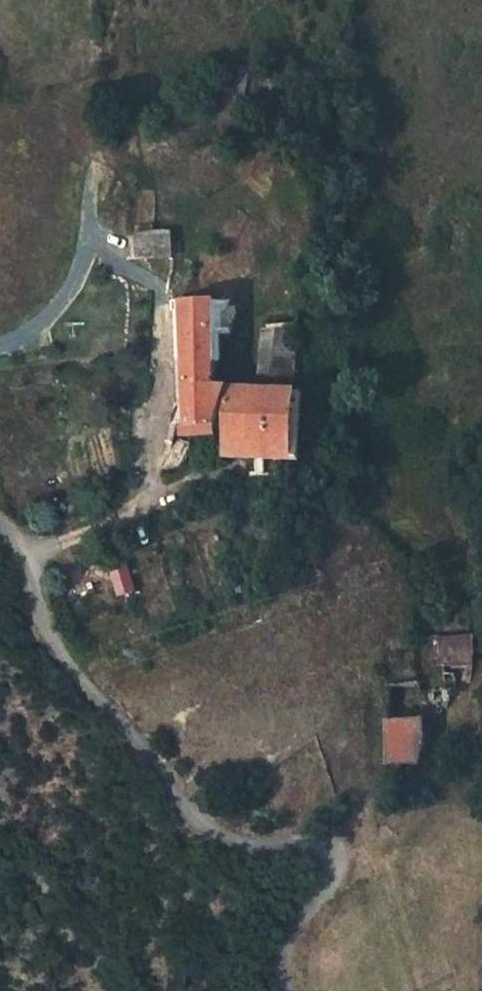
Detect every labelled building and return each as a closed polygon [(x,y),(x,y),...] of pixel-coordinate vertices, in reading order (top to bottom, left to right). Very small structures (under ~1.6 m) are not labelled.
[(171,258),(169,230),(133,231),(134,260),(171,258)] [(273,427),(270,382),(240,382),(221,381),(219,295),(168,295),(177,428),(230,428),(273,427)] [(259,367),(297,366),(297,327),(258,327),(259,367)] [(258,367),(258,379),(293,379),(293,368),(258,367)] [(310,388),(270,382),(273,427),(230,428),(227,457),(306,460),(310,388)] [(127,566),(107,571),(115,598),(135,593),(127,566)] [(438,669),(472,668),(470,634),(437,636),(438,669)] [(423,653),(394,651),(397,678),(424,678),(423,653)] [(383,719),(383,766),(419,766),(419,718),(383,719)]
